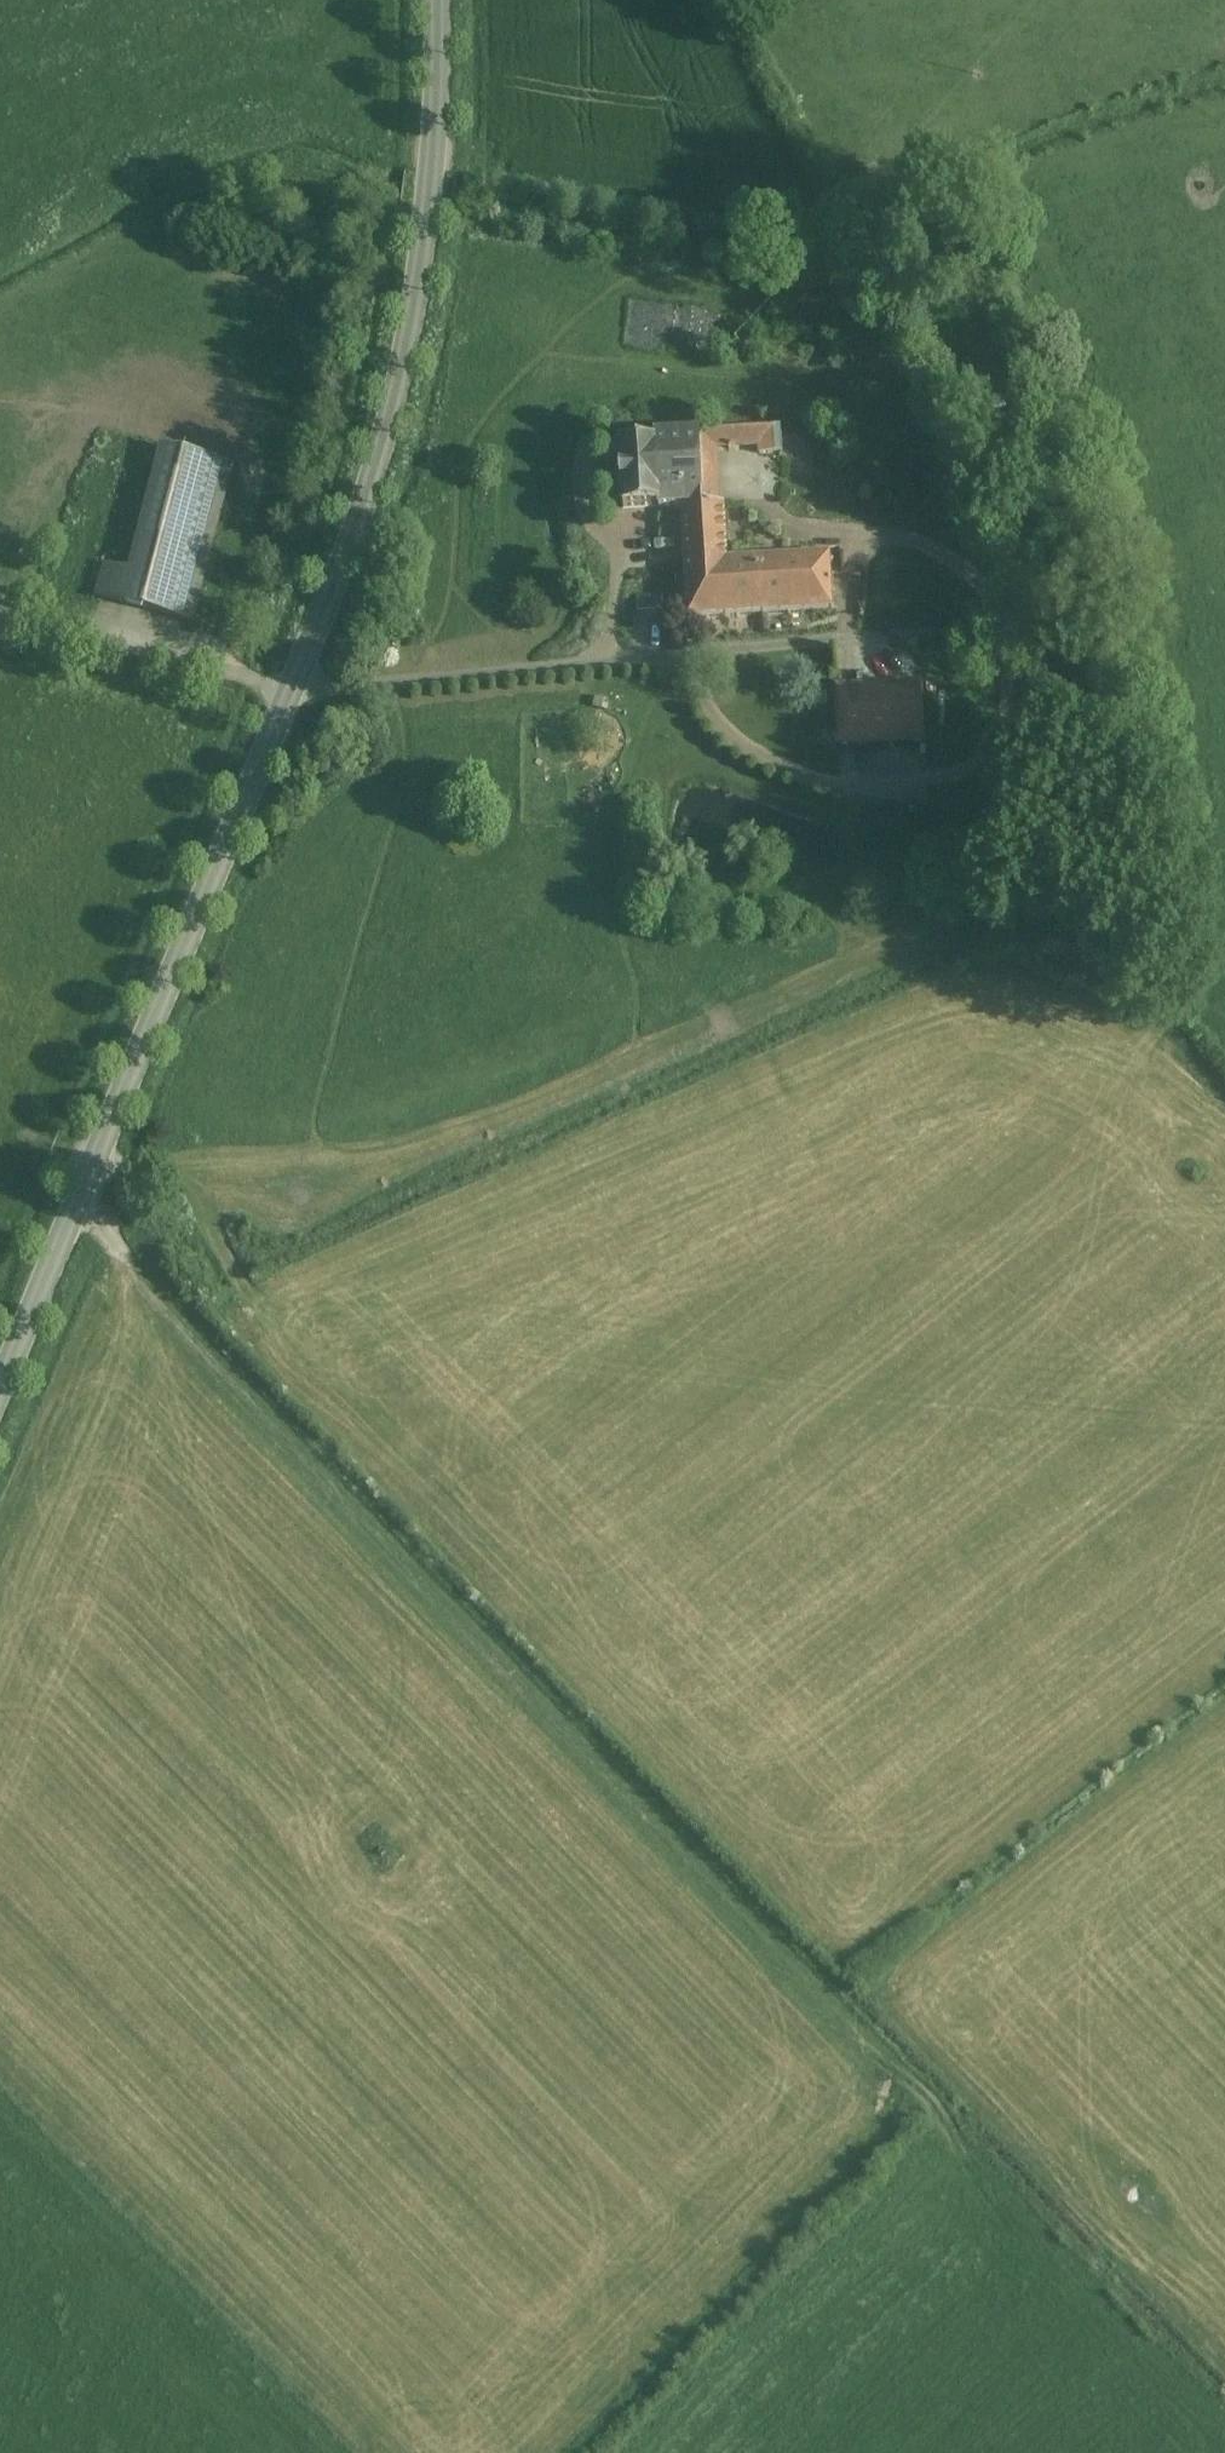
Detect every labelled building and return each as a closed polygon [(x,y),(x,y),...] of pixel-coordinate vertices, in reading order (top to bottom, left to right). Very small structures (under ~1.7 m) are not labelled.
[(832,430),(655,440),(656,448),(620,450),(623,513),(659,511),(659,513),(683,511),(696,511),(836,503),(832,430)] [(233,466),(162,448),(130,573),(105,566),(97,597),(193,622),(233,466)] [(717,519),(696,520),(696,511),(683,511),(689,620),(833,612),(830,560),(720,566),(717,519)] [(922,683),(836,686),(839,745),(925,742),(922,683)]
